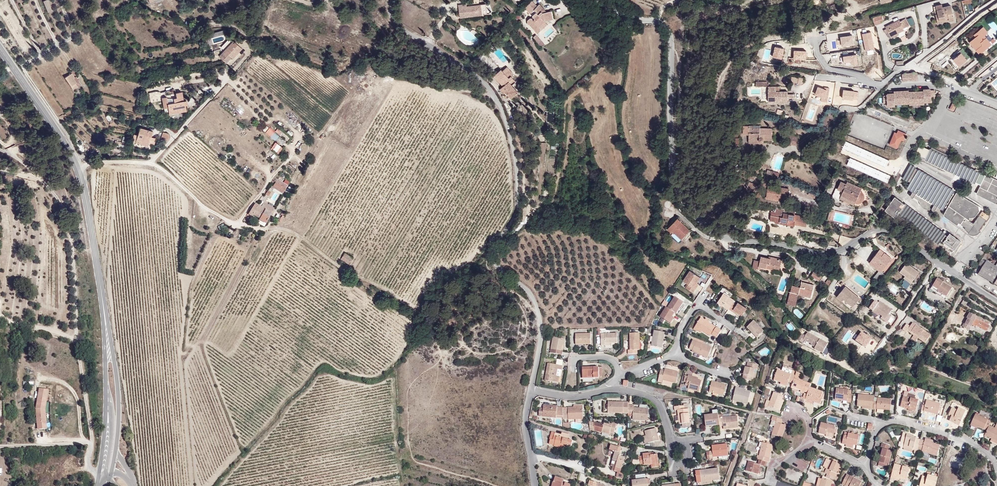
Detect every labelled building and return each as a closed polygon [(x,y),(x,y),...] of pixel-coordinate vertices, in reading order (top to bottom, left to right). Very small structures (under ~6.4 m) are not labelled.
[(50,0),(46,0),(50,11),(54,9),(50,0)] [(486,12),(484,1),(475,2),(475,4),(471,5),(470,0),(462,1),(463,11),(469,10),(469,11),(481,10),(481,12),(486,12)] [(554,9),(547,10),(546,9),(549,7),(544,1),(542,3),(539,0),(532,0),(529,4),(535,11),(539,8),(541,9),(537,13),(538,14),(537,16),(535,15),(532,18),(532,22),(534,22),(542,31),(545,28),(546,25),(544,23),(548,19),(556,17),(554,9)] [(941,5),(933,7),(937,24),(948,21),(947,18),(939,20),(937,11),(942,10),(942,8),(941,5)] [(942,8),(942,10),(937,11),(939,20),(947,18),(948,21),(948,22),(954,21),(951,6),(942,8)] [(875,25),(882,22),(880,16),(873,18),(875,25)] [(545,28),(552,22),(552,21),(557,17),(556,17),(548,19),(544,23),(546,25),(545,28)] [(907,26),(904,19),(901,21),(899,18),(884,26),(886,29),(888,33),(890,37),(899,33),(905,30),(904,28),(907,26)] [(989,45),(982,36),(986,32),(981,27),(974,32),(976,35),(973,38),(969,41),(977,49),(974,52),(977,55),(989,45)] [(209,45),(227,40),(225,30),(206,35),(209,45)] [(549,42),(540,32),(538,34),(544,44),(549,42)] [(862,34),(865,51),(874,50),(870,32),(862,34)] [(993,44),(996,41),(988,33),(985,37),(993,44)] [(854,45),(852,36),(841,38),(842,47),(854,45)] [(235,56),(244,44),(236,37),(226,48),(228,49),(223,55),(228,60),(227,62),(232,66),(236,60),(231,57),(233,54),(235,56)] [(977,49),(969,41),(966,44),(974,52),(977,49)] [(781,60),(784,49),(776,47),(773,58),(781,60)] [(806,60),(806,52),(794,51),(794,60),(806,60)] [(948,60),(954,67),(962,60),(956,53),(948,60)] [(843,57),(844,63),(851,62),(852,64),(854,65),(857,65),(856,55),(843,57)] [(497,73),(507,84),(505,85),(504,86),(507,91),(509,89),(515,95),(522,89),(514,80),(518,76),(515,73),(517,71),(510,64),(506,68),(504,66),(497,73)] [(82,87),(77,79),(78,78),(75,74),(68,79),(77,91),(82,87)] [(85,85),(79,77),(78,78),(77,79),(82,87),(85,85)] [(774,84),(767,84),(767,100),(786,99),(786,96),(792,96),(792,92),(786,92),(786,89),(774,89),(774,84)] [(816,94),(822,97),(821,101),(828,102),(830,88),(825,87),(825,89),(818,87),(816,94)] [(928,88),(922,89),(922,90),(922,101),(929,101),(929,97),(933,97),(933,91),(930,91),(930,90),(928,88)] [(858,100),(859,93),(854,92),(843,90),(842,99),(853,100),(853,99),(858,100)] [(915,103),(915,91),(907,91),(908,102),(908,104),(915,103)] [(168,116),(185,113),(184,107),(186,106),(185,101),(182,101),(180,92),(174,94),(175,99),(172,99),(173,103),(166,105),(165,98),(160,99),(162,110),(167,109),(168,116)] [(893,103),(893,93),(887,93),(886,94),(886,96),(884,96),(883,97),(883,102),(886,102),(886,106),(893,105),(893,103)] [(93,109),(90,104),(84,107),(87,112),(93,109)] [(770,140),(771,127),(758,127),(758,125),(741,124),(741,134),(746,134),(747,143),(762,143),(762,140),(770,140)] [(270,127),(265,133),(270,137),(275,131),(270,127)] [(152,132),(139,128),(135,143),(148,147),(152,132)] [(892,132),(888,142),(896,145),(899,139),(901,140),(904,134),(896,130),(894,133),(892,132)] [(165,141),(169,136),(167,132),(162,131),(160,140),(165,141)] [(275,133),(271,137),(275,141),(279,136),(275,133)] [(796,146),(799,137),(787,134),(785,143),(796,146)] [(278,154),(283,148),(275,142),(271,148),(278,154)] [(854,166),(860,152),(842,143),(835,158),(854,166)] [(923,155),(927,147),(920,144),(916,152),(923,155)] [(958,161),(959,159),(937,148),(935,151),(927,147),(923,155),(922,157),(972,181),(973,181),(978,171),(958,161)] [(889,173),(861,161),(857,171),(885,183),(889,173)] [(903,179),(911,166),(906,163),(898,176),(903,179)] [(906,181),(914,168),(911,166),(903,179),(906,181)] [(951,189),(914,168),(906,181),(903,186),(910,190),(909,192),(918,197),(919,195),(925,199),(923,201),(933,207),(934,205),(940,208),(951,189)] [(767,170),(766,175),(778,178),(779,173),(767,170)] [(979,184),(985,173),(979,170),(978,171),(973,181),(979,184)] [(985,173),(979,184),(975,192),(990,199),(996,202),(996,179),(985,173)] [(752,188),(755,180),(745,176),(742,184),(752,188)] [(860,192),(861,189),(845,181),(844,184),(838,182),(834,190),(840,194),(838,197),(851,203),(856,203),(861,201),(863,197),(863,196),(862,193),(860,192)] [(268,223),(277,207),(267,202),(276,187),(286,192),(288,188),(276,182),(274,186),(272,185),(260,206),(256,203),(250,214),(254,216),(255,214),(261,218),(260,219),(268,223)] [(815,199),(818,194),(808,190),(806,195),(815,199)] [(975,203),(953,190),(941,211),(940,211),(940,212),(941,213),(941,214),(954,223),(956,220),(962,225),(961,226),(966,229),(965,230),(965,231),(966,231),(967,231),(968,232),(970,232),(972,232),(973,232),(974,231),(975,230),(977,228),(976,227),(983,217),(976,213),(971,220),(970,220),(965,217),(967,215),(972,214),(976,208),(975,203)] [(944,234),(913,211),(892,196),(883,209),(893,216),(895,213),(936,242),(938,239),(952,248),(958,240),(946,231),(944,234)] [(792,218),(793,212),(795,207),(782,205),(781,209),(775,207),(774,212),(778,213),(777,217),(786,219),(785,222),(793,224),(793,222),(794,218),(792,218)] [(786,219),(777,217),(778,213),(774,212),(772,219),(785,222),(786,219)] [(805,225),(808,215),(793,212),(792,218),(794,218),(793,222),(805,225)] [(682,240),(690,230),(677,219),(667,230),(671,234),(673,232),(682,240)] [(885,253),(880,249),(877,253),(882,257),(885,253)] [(353,258),(345,252),(340,259),(348,265),(353,258)] [(779,262),(781,255),(771,252),(770,255),(759,253),(758,256),(754,255),(752,264),(757,265),(759,263),(759,261),(773,264),(773,261),(779,262)] [(884,270),(889,263),(893,259),(885,253),(882,257),(877,253),(872,260),(884,270)] [(884,270),(872,260),(869,258),(867,261),(882,273),(884,270)] [(912,277),(919,268),(906,258),(899,268),(904,272),(912,277)] [(995,266),(985,261),(983,264),(981,268),(977,275),(996,287),(996,267),(995,266)] [(888,273),(894,266),(889,263),(884,270),(888,273)] [(694,281),(697,276),(685,269),(679,279),(685,283),(683,287),(691,291),(693,288),(691,286),(694,281)] [(820,273),(813,269),(811,273),(818,277),(820,273)] [(880,284),(885,277),(879,272),(873,279),(880,284)] [(911,279),(903,274),(899,279),(907,285),(911,279)] [(951,285),(937,275),(929,286),(935,291),(937,288),(942,292),(946,294),(951,285)] [(811,296),(813,283),(806,282),(807,280),(799,279),(798,286),(798,289),(792,288),(790,299),(788,299),(787,305),(796,306),(798,294),(798,291),(805,292),(805,295),(811,296)] [(853,293),(855,291),(845,282),(839,289),(844,293),(843,294),(853,303),(858,297),(853,293)] [(892,285),(890,291),(897,294),(899,288),(892,285)] [(853,303),(843,294),(844,293),(839,289),(837,293),(836,294),(851,305),(853,303)] [(731,300),(732,298),(719,291),(713,301),(725,308),(726,307),(731,300)] [(676,307),(679,301),(672,296),(665,307),(671,311),(673,312),(676,307)] [(891,307),(879,298),(877,300),(874,298),(869,306),(872,308),(873,307),(879,312),(885,316),(891,307)] [(740,313),(745,306),(735,300),(734,302),(731,300),(726,307),(729,309),(730,307),(737,311),(740,313)] [(924,301),(920,306),(928,313),(932,309),(924,301)] [(669,315),(671,311),(665,307),(663,305),(657,315),(665,321),(669,315)] [(989,326),(967,313),(964,319),(965,321),(963,325),(970,329),(970,327),(974,329),(975,328),(985,334),(989,326)] [(703,317),(699,315),(693,324),(703,331),(709,334),(710,333),(714,336),(719,328),(703,317)] [(761,330),(752,318),(744,325),(749,331),(754,337),(761,330)] [(930,332),(912,320),(909,324),(906,321),(902,327),(906,330),(907,329),(908,327),(914,331),(913,333),(911,336),(915,339),(917,336),(925,341),(930,332)] [(703,331),(693,324),(691,328),(701,334),(703,331)] [(967,333),(970,329),(963,325),(960,329),(967,333)] [(823,342),(803,329),(800,333),(794,329),(790,337),(797,341),(799,338),(804,342),(803,343),(807,345),(808,347),(817,352),(823,342)] [(662,345),(663,330),(653,330),(652,345),(662,345)] [(754,337),(749,331),(746,333),(751,339),(754,337)] [(639,354),(639,333),(629,333),(629,341),(631,341),(631,349),(627,349),(627,354),(639,354)] [(855,344),(872,352),(877,341),(861,333),(855,344)] [(589,345),(589,334),(574,334),(574,345),(589,345)] [(617,345),(617,334),(606,334),(606,339),(600,339),(600,345),(617,345)] [(559,352),(560,346),(562,347),(564,339),(550,337),(547,354),(562,356),(563,353),(559,352)] [(708,357),(711,347),(692,340),(689,349),(692,350),(692,351),(708,357)] [(751,380),(753,368),(756,369),(757,363),(747,361),(746,365),(744,365),(743,369),(742,373),(741,378),(751,380)] [(554,377),(555,371),(560,372),(561,366),(545,364),(542,382),(557,384),(559,378),(554,377)] [(792,378),(792,377),(788,376),(790,371),(790,370),(781,366),(779,371),(775,370),(771,381),(778,383),(782,385),(781,387),(784,388),(786,383),(789,384),(792,378)] [(674,381),(677,370),(663,367),(663,369),(658,368),(655,380),(660,382),(661,378),(674,381)] [(598,377),(598,368),(581,368),(581,379),(587,379),(587,376),(593,376),(593,379),(598,379),(598,377)] [(697,390),(701,377),(686,373),(683,383),(686,383),(685,386),(697,390)] [(804,393),(807,384),(797,380),(792,378),(789,384),(788,387),(804,393)] [(721,395),(724,382),(709,379),(706,391),(721,395)] [(744,402),(747,389),(739,387),(739,386),(734,384),(730,398),(744,402)] [(818,397),(820,393),(807,388),(803,400),(802,402),(805,403),(807,400),(812,403),(818,405),(820,402),(817,401),(818,397)] [(39,397),(40,398),(46,399),(48,390),(40,389),(39,397)] [(847,405),(849,395),(847,394),(848,392),(833,390),(832,401),(843,403),(843,405),(847,405)] [(774,410),(780,396),(770,392),(766,401),(763,399),(760,406),(765,409),(767,407),(774,410)] [(777,412),(782,401),(780,401),(782,397),(780,396),(774,410),(777,412)] [(913,412),(916,401),(905,397),(900,396),(898,407),(913,412)] [(870,401),(870,399),(865,398),(854,397),(853,407),(858,408),(865,409),(865,412),(869,412),(870,401)] [(886,411),(887,400),(873,399),(873,402),(870,401),(869,410),(886,411)] [(627,404),(627,400),(602,402),(603,414),(626,411),(627,404)] [(37,409),(39,430),(46,429),(45,410),(44,409),(45,402),(39,401),(37,409)] [(934,418),(938,407),(932,405),(923,402),(923,405),(920,404),(918,413),(934,418)] [(645,419),(646,410),(639,409),(640,407),(632,407),(632,405),(627,404),(626,411),(625,418),(645,419)] [(559,418),(560,409),(549,407),(540,405),(540,409),(539,414),(534,413),(534,417),(552,419),(553,417),(559,418)] [(687,423),(685,409),(681,410),(680,405),(669,406),(670,412),(674,411),(676,424),(678,424),(687,423)] [(579,422),(580,407),(570,407),(569,409),(566,409),(565,421),(579,422)] [(957,426),(963,411),(955,407),(953,411),(948,409),(946,413),(950,415),(949,417),(947,422),(957,426)] [(716,417),(716,414),(701,415),(703,426),(717,423),(716,417)] [(738,427),(736,414),(721,416),(716,417),(717,423),(717,425),(723,424),(724,426),(731,426),(731,428),(738,427)] [(978,431),(982,421),(970,415),(965,425),(978,431)] [(779,440),(784,427),(777,424),(779,420),(770,416),(769,420),(773,422),(771,427),(769,435),(779,440)] [(608,431),(611,422),(607,421),(607,423),(600,421),(599,424),(595,423),(594,424),(592,432),(591,434),(596,435),(597,433),(603,435),(604,430),(608,431)] [(592,432),(594,424),(585,422),(585,431),(592,432)] [(611,437),(615,424),(611,422),(608,431),(604,430),(603,435),(611,437)] [(831,434),(832,427),(817,424),(815,434),(824,436),(825,433),(831,434)] [(654,440),(653,433),(650,434),(650,432),(652,430),(652,426),(640,429),(642,434),(643,442),(654,440)] [(995,429),(993,431),(984,427),(979,436),(986,439),(993,443),(996,436),(996,430),(995,429)] [(914,450),(916,441),(903,437),(904,434),(898,432),(895,442),(900,444),(899,445),(910,448),(909,451),(913,452),(914,450)] [(568,442),(569,436),(562,433),(560,436),(555,435),(554,438),(568,442)] [(566,450),(568,442),(554,438),(555,435),(550,434),(548,440),(550,441),(548,446),(553,447),(553,448),(558,449),(559,448),(566,450)] [(854,446),(855,437),(852,436),(851,435),(846,434),(844,435),(841,434),(838,445),(844,446),(844,444),(854,446)] [(763,444),(765,439),(757,436),(755,441),(760,443),(763,444)] [(934,458),(937,445),(932,444),(931,446),(929,445),(920,442),(916,441),(914,450),(916,450),(916,452),(934,458)] [(726,455),(725,443),(708,445),(709,451),(704,451),(705,460),(710,459),(710,462),(715,461),(715,456),(726,455)] [(765,463),(770,446),(760,443),(756,455),(754,454),(753,459),(755,460),(762,462),(764,462),(765,463)] [(886,463),(889,451),(887,450),(888,446),(877,443),(876,448),(879,448),(877,455),(876,461),(886,463)] [(618,473),(622,457),(618,456),(620,449),(608,446),(606,452),(612,453),(609,462),(613,463),(612,468),(611,472),(614,474),(613,478),(620,480),(621,474),(618,473)] [(655,463),(654,453),(650,454),(650,451),(639,452),(639,455),(635,456),(636,465),(648,464),(655,463)] [(636,465),(635,456),(631,456),(627,465),(636,465)] [(754,474),(754,473),(756,468),(757,465),(761,466),(762,462),(755,460),(754,464),(745,462),(743,471),(754,474)] [(828,481),(836,465),(826,460),(820,472),(823,474),(821,477),(826,479),(828,481)] [(903,477),(907,466),(892,461),(887,477),(892,479),(893,474),(903,477)] [(719,478),(717,467),(692,470),(694,482),(704,480),(711,479),(719,478)] [(857,482),(843,474),(837,484),(841,485),(855,485),(857,482)] [(932,478),(923,475),(919,485),(921,485),(930,485),(932,478)] [(568,485),(562,483),(563,480),(552,477),(549,485),(568,485)]
